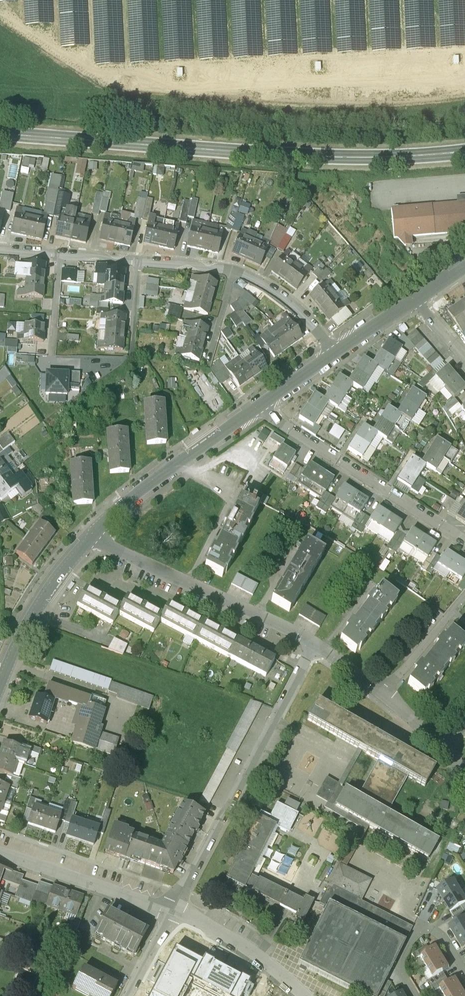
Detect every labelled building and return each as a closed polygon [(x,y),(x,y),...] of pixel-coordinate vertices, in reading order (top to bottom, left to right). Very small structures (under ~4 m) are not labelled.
[(35,161),(24,159),(22,169),(33,170),(35,161)] [(49,161),(43,160),(40,172),(46,173),(49,161)] [(87,161),(78,161),(75,176),(83,177),(87,161)] [(61,177),(51,176),(45,204),(48,205),(46,216),(52,217),(58,191),(61,177)] [(14,192),(7,190),(5,201),(11,203),(14,192)] [(64,192),(58,191),(52,217),(59,219),(60,212),(66,213),(69,198),(64,197),(64,192)] [(102,194),(95,193),(91,214),(98,216),(99,212),(101,199),(102,194)] [(107,201),(101,199),(99,212),(105,213),(107,201)] [(145,199),(145,202),(142,215),(149,216),(152,201),(145,199)] [(138,200),(134,219),(141,221),(142,215),(145,202),(138,200)] [(391,211),(394,239),(464,232),(464,203),(391,211)] [(188,210),(186,218),(193,219),(195,208),(189,206),(188,210)] [(22,209),(21,215),(15,214),(10,233),(26,237),(31,211),(22,209)] [(181,209),(178,223),(185,225),(186,218),(188,210),(181,209)] [(236,214),(231,230),(238,233),(245,212),(238,210),(236,214)] [(41,213),(31,211),(26,237),(41,240),(45,221),(39,219),(41,213)] [(76,212),(69,211),(68,214),(66,213),(60,212),(59,219),(55,237),(70,241),(75,215),(76,212)] [(230,213),(224,229),(231,230),(236,214),(230,213)] [(84,217),(75,215),(70,241),(84,244),(89,225),(83,224),(84,217)] [(119,219),(104,215),(98,241),(113,244),(119,219)] [(129,221),(119,219),(113,244),(128,248),(133,229),(127,227),(128,221),(129,221)] [(161,228),(147,226),(143,244),(157,247),(161,228)] [(270,243),(269,246),(276,250),(285,235),(287,231),(277,226),(272,235),(269,242),(270,243)] [(177,232),(161,228),(157,247),(173,251),(177,232)] [(205,231),(191,228),(186,247),(201,251),(205,231)] [(221,235),(205,231),(201,251),(217,254),(221,235)] [(244,239),(239,237),(231,254),(245,260),(255,236),(247,233),(244,239)] [(285,235),(276,250),(282,253),(290,239),(285,235)] [(269,242),(255,236),(245,260),(259,266),(269,246),(270,243),(269,242)] [(295,266),(283,257),(271,272),(284,282),(295,266)] [(44,264),(20,262),(20,268),(16,267),(15,278),(25,279),(43,281),(44,264)] [(124,270),(109,269),(110,266),(95,265),(94,274),(99,274),(99,285),(105,285),(123,287),(124,270)] [(308,276),(295,266),(284,282),(296,291),(308,276)] [(321,267),(313,275),(317,279),(325,270),(321,267)] [(77,271),(61,270),(60,282),(82,284),(83,273),(77,272),(77,271)] [(325,270),(317,279),(322,284),(330,275),(325,270)] [(216,283),(199,278),(195,294),(212,299),(216,283)] [(43,281),(25,279),(24,296),(42,298),(43,281)] [(123,287),(105,285),(104,296),(98,296),(98,301),(98,302),(108,302),(122,303),(123,287)] [(158,286),(146,285),(145,291),(157,293),(158,286)] [(334,298),(324,286),(310,298),(319,310),(334,298)] [(246,293),(242,298),(252,306),(256,301),(246,293)] [(212,299),(195,294),(190,310),(207,315),(212,299)] [(242,298),(236,303),(243,313),(252,306),(242,298)] [(344,309),(334,298),(319,310),(329,322),(344,309)] [(236,303),(230,307),(235,312),(237,316),(242,323),(245,327),(251,323),(243,313),(236,303)] [(182,308),(171,305),(169,311),(181,314),(182,308)] [(462,305),(449,314),(463,336),(464,340),(464,309),(462,305)] [(108,309),(97,308),(96,315),(101,315),(100,320),(106,321),(107,315),(108,315),(108,309)] [(181,314),(169,311),(168,317),(179,320),(181,314)] [(237,316),(235,312),(228,317),(236,328),(242,323),(237,316)] [(108,315),(107,315),(106,321),(100,320),(100,332),(124,334),(125,316),(108,315)] [(208,328),(184,321),(180,338),(186,340),(204,344),(208,328)] [(44,326),(24,324),(23,340),(43,341),(44,326)] [(291,324),(277,334),(287,349),(301,339),(291,324)] [(228,328),(221,333),(226,341),(233,337),(228,328)] [(415,331),(405,339),(410,344),(419,336),(415,331)] [(124,334),(100,332),(99,343),(105,343),(105,349),(123,350),(124,334)] [(287,349),(277,334),(263,344),(273,359),(287,349)] [(410,344),(405,339),(403,336),(397,341),(406,350),(411,346),(410,344)] [(423,341),(419,336),(410,344),(411,346),(414,348),(423,341)] [(204,344),(186,340),(182,356),(199,361),(204,344)] [(401,349),(388,341),(380,353),(399,365),(406,355),(400,351),(401,349)] [(427,345),(423,341),(414,348),(418,353),(427,345)] [(427,345),(418,353),(422,357),(431,349),(427,345)] [(431,349),(422,357),(426,362),(435,354),(431,349)] [(266,369),(256,354),(251,357),(247,352),(238,358),(252,379),(266,369)] [(399,365),(380,353),(373,364),(377,367),(392,377),(399,365)] [(34,355),(16,354),(15,362),(34,363),(34,355)] [(435,354),(426,362),(430,366),(439,359),(435,354)] [(252,379),(238,358),(220,372),(226,381),(231,377),(239,388),(252,379)] [(373,364),(363,359),(356,370),(369,379),(377,367),(373,364)] [(439,359),(430,366),(434,371),(443,363),(439,359)] [(218,364),(211,370),(221,385),(226,381),(220,372),(222,370),(218,364)] [(456,378),(447,367),(438,375),(435,377),(444,389),(456,378)] [(369,379),(356,370),(348,382),(352,385),(361,391),(369,379)] [(55,373),(47,373),(46,394),(67,394),(67,389),(68,371),(55,371),(55,373)] [(68,371),(67,389),(80,389),(80,372),(68,371)] [(438,375),(434,371),(416,385),(422,389),(430,381),(435,377),(438,375)] [(348,382),(339,377),(331,388),(345,397),(352,385),(348,382)] [(439,393),(448,404),(453,400),(454,400),(464,390),(464,388),(456,378),(444,389),(439,393)] [(345,397),(331,388),(324,400),(328,403),(337,409),(345,397)] [(425,398),(412,389),(405,401),(418,410),(425,398)] [(324,400),(314,395),(307,407),(320,415),(328,403),(324,400)] [(454,400),(453,400),(448,404),(445,408),(448,412),(458,404),(454,400)] [(418,410),(405,401),(397,413),(410,421),(410,422),(418,410)] [(163,403),(145,403),(147,424),(165,423),(163,403)] [(462,408),(458,404),(448,412),(453,417),(462,408)] [(320,415),(307,407),(299,418),(305,422),(313,427),(314,425),(320,415)] [(397,413),(388,407),(380,419),(393,428),(402,433),(410,421),(397,413)] [(393,428),(380,419),(372,431),(376,434),(385,440),(393,428)] [(313,427),(305,422),(301,429),(315,437),(320,429),(314,425),(313,427)] [(165,423),(147,424),(148,445),(166,444),(165,423)] [(341,441),(347,430),(335,424),(329,435),(341,441)] [(372,431),(363,425),(355,437),(369,446),(376,434),(372,431)] [(258,438),(264,443),(270,434),(264,430),(258,438)] [(126,431),(108,432),(109,455),(128,454),(126,431)] [(0,439),(0,446),(3,451),(9,447),(15,442),(8,433),(0,439)] [(269,439),(281,447),(284,442),(273,434),(269,439)] [(369,446),(355,437),(348,450),(361,458),(365,453),(369,446)] [(457,452),(436,438),(429,450),(442,459),(449,464),(457,452)] [(3,451),(0,453),(0,458),(2,461),(13,452),(9,447),(3,451)] [(295,456),(281,447),(272,460),(286,469),(295,456)] [(442,459),(429,450),(421,462),(425,465),(435,471),(442,459)] [(128,454),(109,455),(110,475),(129,473),(128,454)] [(421,462),(412,457),(404,469),(418,477),(425,465),(421,462)] [(283,475),(286,469),(272,460),(269,466),(283,475)] [(90,462),(71,464),(72,484),(91,483),(90,462)] [(9,474),(0,463),(0,481),(9,474)] [(300,468),(295,465),(289,475),(294,479),(300,468)] [(320,472),(309,465),(305,471),(300,478),(302,479),(312,486),(320,472)] [(305,471),(300,468),(294,479),(298,481),(300,478),(305,471)] [(418,477),(404,469),(397,481),(418,494),(425,482),(418,477)] [(332,479),(320,472),(312,486),(323,492),(324,493),(325,492),(332,479)] [(9,474),(0,481),(0,498),(1,500),(15,489),(22,498),(31,491),(31,487),(20,473),(12,479),(9,474)] [(312,486),(302,479),(298,486),(308,492),(312,486)] [(92,504),(91,483),(72,484),(73,505),(92,504)] [(323,492),(312,486),(308,492),(319,499),(323,492)] [(355,494),(343,486),(335,499),(337,501),(332,509),(341,515),(355,494)] [(235,508),(253,517),(260,503),(263,496),(246,487),(235,508)] [(330,496),(325,492),(324,493),(315,508),(321,512),(330,496)] [(367,501),(355,494),(341,515),(351,522),(356,513),(358,515),(360,512),(367,501)] [(263,496),(260,503),(265,506),(269,499),(263,496)] [(335,499),(330,496),(321,512),(325,514),(335,499)] [(456,502),(448,497),(441,507),(449,513),(456,502)] [(0,507),(0,524),(9,519),(2,506),(0,507)] [(456,519),(464,525),(464,506),(456,519)] [(235,508),(230,519),(228,518),(223,527),(225,528),(220,537),(238,547),(240,543),(241,543),(245,536),(242,535),(246,528),(248,530),(252,523),(250,522),(253,517),(235,508)] [(389,516),(377,508),(370,519),(369,521),(380,529),(389,516)] [(365,516),(360,512),(358,515),(351,528),(356,531),(365,516)] [(370,519),(365,516),(356,531),(361,534),(369,521),(370,519)] [(401,523),(389,516),(380,529),(392,536),(397,529),(401,523)] [(39,523),(27,539),(43,550),(55,535),(39,523)] [(402,533),(397,529),(392,536),(386,547),(391,550),(402,533)] [(423,537),(411,529),(407,536),(403,542),(415,550),(423,537)] [(407,536),(402,533),(391,550),(395,553),(403,542),(407,536)] [(238,547),(220,537),(214,550),(212,548),(208,557),(210,558),(205,569),(222,578),(225,573),(226,574),(229,567),(227,566),(230,559),(233,560),(237,553),(235,552),(238,547)] [(435,545),(423,537),(415,550),(427,558),(431,551),(435,545)] [(43,550),(27,539),(16,554),(32,566),(43,550)] [(291,569),(308,580),(310,577),(314,572),(313,571),(320,560),(321,560),(324,554),(306,543),(302,551),(301,551),(296,559),(297,559),(291,569)] [(437,555),(431,551),(427,558),(420,568),(426,572),(437,555)] [(458,559),(446,552),(442,558),(437,565),(450,573),(458,559)] [(442,558),(437,555),(426,572),(430,575),(437,565),(442,558)] [(385,559),(381,569),(386,572),(390,562),(385,559)] [(450,573),(461,580),(464,574),(464,564),(458,559),(450,573)] [(308,580),(291,569),(280,586),(271,602),(289,612),(308,580)] [(237,575),(231,585),(253,597),(259,587),(237,575)] [(357,619),(373,631),(380,623),(381,624),(385,618),(383,616),(388,610),(390,612),(395,606),(394,605),(397,600),(382,588),(374,598),(372,596),(366,604),(368,606),(357,619)] [(122,608),(86,589),(77,606),(113,624),(119,614),(122,608)] [(162,616),(127,598),(122,608),(119,614),(154,632),(160,621),(162,616)] [(204,623),(168,605),(162,616),(160,621),(187,635),(183,641),(191,645),(194,639),(195,639),(204,623)] [(305,606),(300,616),(320,629),(327,619),(305,606)] [(373,631),(357,619),(353,625),(351,623),(345,631),(347,632),(339,642),(355,654),(358,650),(360,651),(365,644),(362,643),(367,637),(369,639),(374,632),(373,631)] [(239,642),(204,623),(195,639),(231,658),(239,642)] [(123,629),(120,636),(128,639),(131,632),(123,629)] [(435,647),(437,648),(426,661),(441,675),(448,666),(449,667),(454,661),(452,659),(457,653),(459,655),(464,649),(463,648),(464,646),(464,643),(451,631),(443,641),(442,639),(435,647)] [(115,638),(110,649),(125,655),(129,643),(115,638)] [(274,661),(239,642),(231,658),(266,677),(274,661)] [(111,680),(53,661),(49,671),(108,691),(111,683),(111,680)] [(441,675),(426,661),(422,667),(420,666),(414,673),(416,675),(408,684),(423,697),(427,692),(428,693),(433,687),(431,686),(436,680),(438,681),(442,676),(441,675)] [(153,698),(111,683),(108,691),(108,693),(118,696),(117,698),(140,706),(140,708),(149,711),(153,698)] [(44,699),(37,697),(29,719),(47,725),(56,698),(59,688),(49,685),(44,699)] [(91,698),(59,688),(56,698),(84,708),(85,705),(103,711),(107,701),(92,696),(91,698)] [(262,705),(252,702),(227,749),(236,754),(262,705)] [(424,788),(435,769),(401,751),(404,745),(391,738),(388,744),(317,704),(307,722),(379,761),(359,798),(328,781),(318,799),(429,859),(438,842),(387,814),(407,779),(424,788)] [(85,705),(84,708),(72,743),(93,750),(94,749),(113,756),(119,740),(99,733),(100,731),(97,731),(103,711),(85,705)] [(18,742),(16,747),(29,752),(40,755),(42,750),(18,742)] [(5,744),(0,757),(0,758),(17,763),(24,765),(27,764),(28,761),(27,759),(28,758),(29,757),(31,754),(29,752),(16,747),(5,744)] [(227,749),(200,800),(210,804),(236,754),(227,749)] [(0,758),(0,772),(7,775),(12,776),(17,763),(0,758)] [(21,779),(12,776),(7,775),(5,781),(19,785),(21,779)] [(19,785),(5,781),(4,786),(9,788),(17,790),(19,785)] [(0,785),(0,800),(4,801),(9,788),(4,786),(0,785)] [(36,800),(30,798),(23,822),(29,824),(34,807),(36,800)] [(61,816),(59,820),(65,823),(71,802),(66,800),(61,816)] [(295,814),(299,806),(288,800),(283,808),(295,814)] [(71,802),(65,823),(71,824),(72,819),(77,804),(71,802)] [(204,814),(183,803),(166,836),(187,847),(194,834),(195,834),(198,829),(197,829),(204,814)] [(286,833),(295,814),(283,808),(276,805),(270,818),(260,813),(257,819),(276,828),(275,828),(286,833)] [(47,811),(34,807),(29,824),(42,828),(47,811)] [(106,809),(99,828),(98,833),(103,835),(111,811),(106,809)] [(61,816),(47,811),(42,828),(55,833),(59,820),(61,816)] [(253,827),(226,882),(227,882),(226,885),(241,892),(242,890),(244,891),(245,890),(251,878),(275,828),(276,828),(257,819),(256,820),(248,816),(245,823),(253,827)] [(71,824),(67,836),(80,841),(85,824),(72,819),(71,824)] [(99,828),(85,824),(80,841),(94,845),(98,833),(99,828)] [(127,830),(116,826),(113,834),(111,834),(105,853),(124,860),(132,836),(133,834),(126,832),(127,830)] [(460,835),(455,833),(449,843),(455,846),(460,835)] [(152,843),(132,836),(124,860),(129,861),(130,859),(145,864),(152,843)] [(166,836),(161,846),(152,843),(145,864),(173,874),(178,865),(179,865),(181,861),(180,860),(187,847),(166,836)] [(339,867),(320,905),(328,910),(298,965),(360,995),(378,995),(386,981),(413,928),(362,903),(372,883),(339,867)] [(0,869),(0,880),(19,887),(20,887),(22,881),(23,877),(0,869)] [(253,894),(252,896),(295,917),(303,902),(260,880),(259,882),(251,878),(245,890),(253,894)] [(37,885),(22,881),(20,887),(19,887),(15,897),(43,907),(50,886),(39,883),(37,885)] [(444,900),(460,891),(454,881),(438,890),(444,900)] [(82,897),(53,887),(47,906),(75,916),(78,907),(82,897)] [(451,912),(464,904),(464,899),(460,891),(444,900),(451,912)] [(294,919),(303,923),(313,903),(304,899),(303,902),(295,917),(294,919)] [(454,917),(464,910),(464,904),(451,912),(454,917)] [(84,909),(78,907),(75,916),(74,920),(77,922),(76,925),(72,924),(64,944),(70,947),(80,923),(84,909)] [(455,923),(464,918),(464,910),(454,917),(452,918),(455,923)] [(145,932),(107,913),(94,937),(132,956),(145,932)] [(449,927),(456,938),(464,932),(464,918),(455,923),(449,927)] [(456,938),(463,949),(464,947),(464,932),(456,938)] [(420,956),(430,950),(427,945),(411,955),(414,960),(420,956)] [(443,957),(436,946),(430,950),(420,956),(426,967),(443,957)] [(202,962),(174,947),(148,995),(181,995),(189,980),(192,982),(202,962)] [(443,957),(426,967),(433,978),(443,972),(449,968),(443,957)] [(51,970),(24,959),(21,965),(42,974),(36,987),(42,990),(51,970)] [(204,959),(202,962),(192,982),(220,995),(242,995),(249,982),(204,959)] [(83,968),(72,989),(75,990),(76,988),(90,995),(89,995),(91,995),(111,995),(116,986),(83,968)] [(446,977),(443,972),(433,978),(428,982),(431,987),(446,977)] [(450,982),(446,977),(431,987),(434,992),(439,988),(450,982)] [(439,988),(444,995),(451,995),(462,989),(455,979),(450,982),(439,988)] [(378,995),(385,995),(391,984),(386,981),(378,995)]
